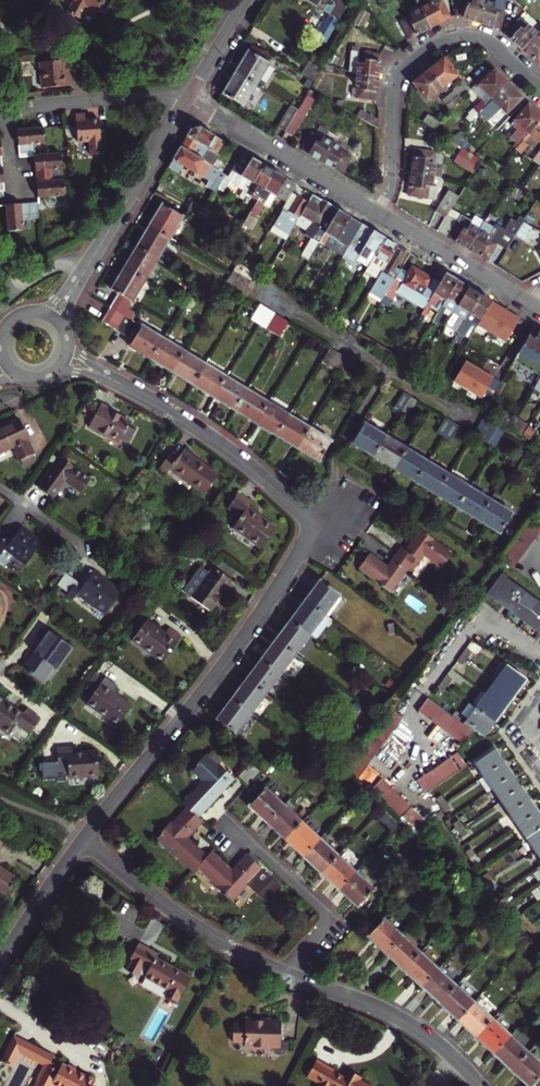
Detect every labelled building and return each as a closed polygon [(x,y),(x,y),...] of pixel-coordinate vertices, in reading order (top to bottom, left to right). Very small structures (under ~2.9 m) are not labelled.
[(68,13),(80,20),(86,9),(97,14),(104,0),(75,0),(68,13)] [(350,0),(332,0),(333,1),(334,5),(328,15),(337,20),(350,0)] [(420,8),(422,11),(430,27),(450,17),(442,0),(441,0),(431,5),(430,3),(420,8)] [(456,16),(478,22),(484,1),(482,0),(461,0),(456,16)] [(484,1),(478,22),(500,28),(508,1),(504,0),(491,0),(490,3),(484,1)] [(397,13),(410,38),(430,27),(422,11),(420,8),(411,13),(408,7),(397,13)] [(518,19),(505,33),(522,49),(537,32),(528,25),(527,27),(518,19)] [(537,32),(522,49),(539,64),(539,63),(539,35),(537,32)] [(255,85),(272,57),(251,44),(246,52),(248,52),(235,72),(255,85)] [(356,75),(378,77),(381,54),(352,51),(349,72),(356,75)] [(312,55),(301,74),(314,82),(326,63),(312,55)] [(428,71),(444,91),(446,89),(444,86),(457,76),(444,58),(428,71)] [(66,74),(66,69),(65,60),(42,62),(44,87),(71,85),(70,74),(66,74)] [(488,100),(490,102),(509,84),(495,69),(479,85),(491,97),(488,100)] [(444,91),(428,71),(413,83),(426,100),(439,90),(442,93),(444,91)] [(255,85),(235,72),(222,94),(243,106),(255,85)] [(375,99),(378,77),(356,75),(355,84),(358,84),(356,97),(375,99)] [(455,105),(455,104),(459,101),(470,90),(462,82),(454,90),(453,91),(448,96),(455,105)] [(507,113),(522,98),(509,84),(490,102),(492,104),(495,101),(507,113)] [(318,94),(310,89),(297,110),(285,131),(293,135),(318,94)] [(455,105),(448,96),(443,99),(452,111),(457,106),(455,104),(455,105)] [(473,109),(478,114),(486,106),(481,101),(473,109)] [(528,103),(513,120),(520,125),(513,133),(517,137),(510,144),(515,149),(522,141),(526,136),(539,121),(539,114),(528,103)] [(277,126),(285,131),(297,110),(290,106),(277,126)] [(491,111),(486,106),(478,114),(474,118),(478,123),(491,111)] [(360,108),(355,115),(378,128),(378,118),(360,108)] [(84,113),(75,114),(77,143),(89,142),(90,154),(101,153),(99,120),(85,120),(84,113)] [(428,114),(424,121),(436,129),(440,123),(441,122),(428,114)] [(539,144),(539,121),(526,136),(528,138),(531,135),(539,144)] [(216,153),(223,141),(200,127),(191,129),(181,146),(212,166),(219,155),(216,153)] [(45,142),(44,128),(17,130),(19,153),(35,152),(35,143),(45,142)] [(339,132),(332,143),(331,144),(321,161),(341,173),(351,157),(340,151),(341,149),(337,146),(344,135),(339,132)] [(302,150),(321,161),(331,144),(332,143),(323,138),(322,139),(312,133),(302,150)] [(515,149),(496,170),(501,174),(527,145),(522,141),(515,149)] [(181,146),(168,168),(183,178),(188,169),(209,181),(206,187),(215,193),(226,174),(212,166),(181,146)] [(473,172),(480,161),(462,149),(455,160),(473,172)] [(425,175),(433,176),(439,177),(441,166),(433,165),(435,153),(416,150),(413,173),(425,175)] [(242,152),(228,175),(237,181),(251,158),(242,152)] [(63,169),(61,153),(35,156),(37,183),(54,181),(53,169),(63,169)] [(237,182),(248,190),(263,165),(251,158),(237,181),(237,182)] [(263,165),(248,190),(247,193),(258,200),(275,172),(263,165)] [(275,172),(258,200),(243,225),(250,229),(259,215),(257,214),(270,193),(275,196),(276,195),(286,201),(291,193),(296,185),(275,172)] [(425,175),(413,173),(409,195),(436,199),(438,187),(432,186),(433,176),(425,175)] [(65,195),(64,180),(54,181),(37,183),(38,198),(65,195)] [(237,182),(235,185),(247,193),(248,190),(237,182)] [(448,214),(459,195),(450,188),(436,211),(446,217),(448,214)] [(287,214),(297,196),(291,193),(286,201),(281,210),(287,214)] [(319,242),(338,210),(312,194),(307,202),(299,217),(311,224),(308,228),(304,235),(311,240),(306,248),(299,244),(294,253),(308,260),(319,242)] [(297,220),(299,217),(307,202),(297,196),(287,214),(281,210),(271,226),(288,236),(297,220)] [(192,201),(187,210),(213,223),(214,221),(218,214),(192,201)] [(29,202),(5,204),(7,231),(22,230),(21,219),(31,219),(29,202)] [(38,218),(36,202),(29,202),(31,219),(38,218)] [(149,226),(170,239),(171,237),(182,218),(162,205),(149,226)] [(232,210),(227,218),(231,220),(235,212),(232,210)] [(336,240),(348,247),(362,224),(338,210),(319,242),(322,244),(327,234),(336,240)] [(223,216),(218,214),(214,221),(218,224),(223,216)] [(438,230),(449,237),(458,220),(448,214),(446,217),(438,230)] [(299,217),(297,220),(308,228),(311,224),(299,217)] [(468,227),(458,220),(449,237),(468,248),(479,230),(470,225),(468,227)] [(479,230),(468,248),(488,260),(497,244),(487,238),(493,229),(483,223),(479,230)] [(362,224),(348,247),(341,258),(353,265),(373,231),(362,224)] [(522,224),(515,235),(523,240),(530,229),(522,224)] [(136,247),(157,260),(170,239),(149,226),(136,247)] [(373,231),(353,265),(355,267),(358,262),(368,267),(385,238),(373,231)] [(497,244),(506,250),(512,239),(503,233),(497,244)] [(327,234),(322,244),(331,250),(336,240),(327,234)] [(363,276),(374,283),(397,245),(385,238),(368,267),(363,276)] [(381,300),(385,294),(396,275),(393,272),(406,250),(397,245),(374,283),(369,292),(381,300)] [(145,280),(157,260),(136,247),(124,268),(145,280)] [(258,275),(238,262),(233,270),(254,282),(258,275)] [(407,275),(399,270),(396,275),(385,294),(392,299),(402,284),(429,300),(439,283),(412,267),(407,275)] [(145,280),(124,268),(111,289),(118,293),(110,306),(131,319),(135,313),(128,309),(145,280)] [(228,277),(249,289),(254,282),(233,270),(230,275),(228,277)] [(438,312),(457,280),(445,273),(439,283),(429,300),(426,305),(438,312)] [(245,297),(249,289),(228,277),(224,284),(245,297)] [(457,280),(438,312),(432,322),(436,324),(446,309),(453,313),(469,287),(457,280)] [(457,332),(480,294),(469,287),(453,313),(446,325),(457,332)] [(492,301),(480,294),(457,332),(461,334),(465,328),(473,333),(478,325),(492,301)] [(520,318),(492,301),(478,325),(506,341),(520,318)] [(251,320),(266,328),(274,314),(259,305),(251,320)] [(109,310),(124,319),(130,323),(131,321),(110,308),(109,310)] [(109,310),(105,317),(120,325),(124,319),(109,310)] [(273,333),(281,319),(274,314),(266,328),(273,333)] [(101,324),(116,333),(120,325),(105,317),(101,324)] [(122,337),(130,323),(124,319),(120,325),(116,333),(122,337)] [(279,337),(288,323),(281,319),(273,333),(279,337)] [(143,328),(133,343),(131,348),(152,361),(165,341),(143,328)] [(465,328),(461,334),(469,339),(473,333),(465,328)] [(526,342),(512,365),(516,367),(517,364),(539,378),(539,377),(539,330),(537,328),(532,338),(529,336),(526,342)] [(165,341),(152,361),(167,370),(173,374),(186,353),(165,341)] [(337,353),(330,349),(322,362),(329,367),(337,353)] [(186,353),(173,374),(194,386),(207,366),(186,353)] [(337,353),(329,367),(336,371),(344,357),(337,353)] [(349,379),(358,365),(344,357),(336,371),(342,375),(349,379)] [(494,378),(458,357),(447,376),(482,398),(494,378)] [(207,366),(194,386),(215,399),(228,378),(207,366)] [(228,378),(215,399),(236,411),(249,391),(228,378)] [(249,391),(236,411),(257,424),(270,403),(249,391)] [(395,407),(402,411),(410,397),(403,393),(395,407)] [(410,397),(402,411),(409,415),(417,401),(410,397)] [(271,432),(278,436),(291,416),(270,403),(257,424),(271,432)] [(113,414),(114,412),(103,406),(91,429),(121,445),(131,424),(113,414)] [(486,414),(481,421),(502,434),(507,427),(486,414)] [(278,436),(299,449),(312,428),(291,416),(278,436)] [(443,436),(452,423),(445,418),(437,432),(443,436)] [(0,430),(0,454),(15,447),(21,461),(35,454),(29,441),(31,440),(21,420),(0,430)] [(502,434),(481,421),(477,428),(498,441),(502,434)] [(353,444),(374,457),(386,436),(365,423),(353,444)] [(452,423),(443,436),(451,441),(460,427),(452,423)] [(312,428),(299,449),(321,462),(333,441),(312,428)] [(498,441),(477,428),(473,435),(494,448),(498,441)] [(407,449),(386,436),(374,457),(395,470),(407,449)] [(428,462),(407,449),(395,470),(416,482),(428,462)] [(185,453),(177,463),(170,458),(162,470),(170,476),(173,472),(206,495),(219,478),(185,453)] [(65,460),(43,490),(55,499),(67,483),(83,494),(92,482),(76,470),(78,468),(65,460)] [(449,475),(428,462),(416,482),(436,495),(449,475)] [(470,487),(449,475),(436,495),(457,508),(470,487)] [(472,489),(470,487),(457,508),(478,521),(491,500),(472,489)] [(240,494),(230,510),(242,518),(235,529),(263,548),(277,527),(250,509),(254,504),(240,494)] [(511,513),(491,500),(478,521),(499,533),(511,513)] [(537,534),(539,530),(539,526),(530,518),(524,525),(537,534)] [(524,525),(520,531),(532,541),(537,534),(524,525)] [(22,528),(11,544),(5,540),(0,547),(0,554),(2,556),(6,550),(28,565),(43,543),(22,528)] [(395,553),(414,567),(423,554),(441,567),(451,554),(419,530),(403,551),(399,548),(395,553)] [(515,538),(527,547),(532,541),(520,531),(515,538)] [(515,538),(510,545),(522,554),(527,547),(515,538)] [(522,554),(510,545),(505,551),(517,560),(522,554)] [(500,558),(512,567),(517,560),(505,551),(500,558)] [(414,567),(395,553),(386,565),(369,552),(358,567),(389,591),(404,571),(409,574),(414,567)] [(193,598),(212,611),(228,589),(231,591),(236,584),(215,568),(193,598)] [(539,631),(539,606),(491,569),(479,586),(504,604),(507,607),(510,609),(539,631)] [(95,572),(83,590),(76,585),(68,597),(74,601),(79,595),(107,615),(123,593),(95,572)] [(306,600),(325,614),(337,597),(319,583),(306,600)] [(325,614),(306,600),(291,620),(310,634),(325,614)] [(165,662),(183,637),(171,628),(168,633),(149,620),(134,640),(165,662)] [(276,640),(295,654),(310,634),(291,620),(276,640)] [(53,666),(57,668),(60,671),(76,649),(50,631),(24,667),(32,673),(30,675),(41,682),(53,666)] [(295,654),(276,640),(262,659),(280,673),(295,654)] [(430,653),(433,648),(425,643),(422,648),(430,653)] [(466,648),(461,654),(467,658),(472,652),(466,648)] [(461,654),(457,661),(462,665),(467,658),(461,654)] [(247,679),(266,693),(279,676),(260,662),(247,679)] [(53,666),(41,682),(45,685),(57,668),(53,666)] [(524,679),(507,668),(497,681),(513,693),(524,679)] [(451,681),(445,676),(440,682),(446,687),(451,681)] [(106,678),(88,703),(119,726),(133,706),(115,693),(119,687),(106,678)] [(266,693),(247,679),(232,699),(251,713),(266,693)] [(513,693),(497,681),(486,695),(502,708),(513,693)] [(441,694),(446,687),(440,682),(435,689),(441,694)] [(491,721),(502,708),(486,695),(475,709),(491,721)] [(0,697),(0,727),(11,735),(18,725),(31,734),(42,719),(28,709),(25,714),(0,697)] [(433,703),(428,698),(426,697),(418,708),(425,713),(433,703)] [(251,713),(232,699),(216,721),(235,735),(251,713)] [(425,713),(431,718),(440,707),(433,703),(425,713)] [(389,707),(384,714),(395,722),(400,716),(389,707)] [(440,707),(431,718),(437,723),(445,712),(440,707)] [(491,721),(475,709),(464,722),(481,735),(491,721)] [(437,723),(444,728),(452,717),(445,712),(437,723)] [(395,722),(384,714),(381,718),(379,721),(390,729),(395,722)] [(452,717),(444,728),(451,733),(459,722),(452,717)] [(379,721),(374,728),(385,736),(390,729),(379,721)] [(459,722),(451,733),(457,738),(466,727),(459,722)] [(466,727),(457,738),(463,742),(472,732),(466,727)] [(374,728),(369,734),(380,742),(385,736),(374,728)] [(366,738),(364,741),(375,749),(380,742),(369,734),(366,738)] [(364,741),(359,747),(371,755),(375,749),(364,741)] [(78,751),(77,746),(59,747),(60,763),(69,763),(70,778),(100,775),(98,750),(78,751)] [(359,747),(354,754),(366,762),(371,755),(359,747)] [(477,762),(485,774),(502,762),(494,750),(477,762)] [(352,757),(350,760),(361,768),(366,762),(354,754),(352,757)] [(450,758),(457,770),(464,765),(456,754),(450,758)] [(202,781),(181,804),(186,808),(197,819),(234,779),(217,764),(216,766),(205,756),(192,772),(202,781)] [(450,758),(443,763),(451,774),(457,770),(450,758)] [(345,767),(350,771),(355,777),(361,768),(350,760),(345,767)] [(502,762),(485,774),(494,787),(511,775),(502,762)] [(443,763),(436,767),(444,779),(451,774),(443,763)] [(436,767),(430,772),(438,783),(444,779),(436,767)] [(430,772),(423,776),(431,788),(438,783),(430,772)] [(511,775),(494,787),(502,799),(519,787),(511,775)] [(423,776),(416,781),(424,793),(431,788),(423,776)] [(385,785),(379,779),(369,789),(375,795),(385,785)] [(375,795),(381,801),(391,791),(385,785),(375,795)] [(519,787),(502,799),(510,811),(527,800),(519,787)] [(250,805),(268,822),(285,804),(267,788),(250,805)] [(385,805),(387,807),(397,796),(391,791),(381,801),(385,805)] [(440,795),(434,799),(439,806),(445,802),(440,795)] [(389,809),(392,812),(402,802),(397,796),(387,807),(389,809)] [(510,811),(519,824),(536,812),(527,800),(510,811)] [(392,812),(398,817),(408,807),(402,802),(392,812)] [(445,802),(439,806),(443,812),(449,809),(445,802)] [(268,822),(286,839),(303,822),(285,804),(268,822)] [(408,807),(398,817),(403,822),(405,823),(414,813),(408,807)] [(197,819),(186,808),(172,824),(170,822),(161,832),(162,834),(157,840),(192,873),(197,868),(208,856),(188,838),(202,823),(197,819)] [(527,836),(539,828),(539,818),(536,812),(519,824),(527,836)] [(414,813),(405,823),(410,829),(421,819),(414,813)] [(416,835),(427,825),(421,819),(410,829),(416,835)] [(452,824),(456,830),(461,827),(457,820),(452,824)] [(286,839),(304,856),(321,838),(303,822),(286,839)] [(466,834),(461,827),(456,830),(461,837),(466,834)] [(535,849),(539,845),(539,828),(527,836),(535,849)] [(0,835),(0,853),(8,840),(0,835)] [(322,873),(338,855),(321,838),(304,856),(322,873)] [(470,847),(465,851),(469,858),(475,854),(470,847)] [(227,896),(229,898),(242,884),(245,886),(262,868),(245,853),(230,869),(211,852),(208,856),(197,868),(217,886),(216,887),(226,897),(227,896)] [(475,854),(469,858),(474,865),(479,861),(475,854)] [(340,890),(356,872),(338,855),(322,873),(340,890)] [(6,897),(18,878),(0,867),(0,894),(6,897)] [(375,890),(356,872),(340,890),(358,907),(375,890)] [(487,872),(481,876),(486,883),(492,879),(487,872)] [(492,879),(486,883),(491,890),(496,886),(492,879)] [(510,903),(506,897),(501,903),(505,908),(510,903)] [(516,910),(510,903),(505,908),(511,914),(516,910)] [(525,918),(521,923),(527,929),(531,924),(525,918)] [(385,953),(402,935),(385,919),(368,937),(385,953)] [(531,924),(527,929),(533,935),(538,930),(532,925),(531,924)] [(403,970),(419,952),(402,935),(385,953),(403,970)] [(168,991),(165,996),(176,1003),(191,978),(157,958),(159,955),(139,943),(131,958),(133,960),(126,971),(136,977),(138,973),(168,991)] [(403,970),(421,987),(438,969),(419,952),(403,970)] [(425,990),(441,972),(438,969),(421,987),(425,990)] [(439,1004),(456,986),(441,972),(425,990),(439,1004)] [(457,1020),(474,1002),(456,986),(439,1004),(457,1020)] [(492,1019),(474,1002),(457,1020),(475,1037),(492,1019)] [(244,1042),(244,1047),(272,1049),(275,1055),(282,1056),(287,1052),(288,1046),(285,1042),(280,1040),(281,1023),(269,1022),(264,1022),(264,1020),(245,1019),(245,1025),(233,1024),(232,1042),(244,1042)] [(494,1054),(510,1036),(492,1019),(475,1037),(494,1054)] [(494,1054),(512,1071),(528,1052),(510,1036),(494,1054)] [(512,1071),(528,1085),(531,1085),(539,1077),(539,1063),(528,1052),(512,1071)] [(357,1077),(353,1071),(347,1067),(343,1075),(335,1070),(336,1068),(319,1059),(310,1074),(321,1080),(318,1085),(371,1085),(357,1077)] [(94,1082),(75,1072),(76,1069),(68,1065),(66,1068),(61,1065),(58,1071),(46,1065),(46,1066),(43,1065),(35,1080),(37,1081),(35,1085),(50,1085),(51,1085),(53,1085),(92,1085),(94,1082)]
